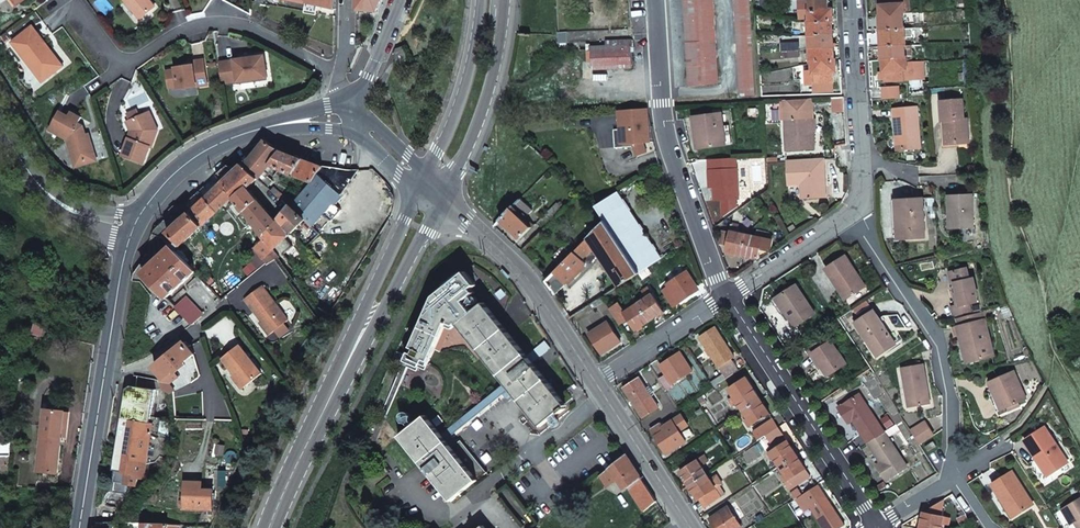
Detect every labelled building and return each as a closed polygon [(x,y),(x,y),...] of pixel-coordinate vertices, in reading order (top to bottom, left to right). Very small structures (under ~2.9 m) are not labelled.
[(140,19),(155,6),(150,0),(124,0),(140,19)] [(304,3),(333,9),(334,0),(305,0),(304,3)] [(357,10),(377,12),(383,0),(358,0),(357,10)] [(713,0),(686,0),(691,86),(718,84),(713,0)] [(740,96),(755,95),(749,0),(735,0),(740,96)] [(833,22),(834,21),(833,9),(829,9),(829,0),(811,0),(808,0),(810,21),(808,22),(809,35),(811,63),(812,63),(812,69),(813,84),(834,83),(833,72),(836,72),(836,60),(835,60),(833,22)] [(881,49),(882,61),(883,61),(884,72),(884,79),(884,82),(904,81),(904,70),(907,70),(907,57),(906,57),(905,45),(906,45),(905,28),(904,28),(903,16),(904,16),(903,3),(900,3),(900,0),(880,0),(880,17),(879,17),(881,49)] [(809,35),(808,22),(800,23),(800,35),(809,35)] [(39,35),(32,26),(28,29),(35,38),(39,35)] [(35,38),(28,29),(11,42),(29,65),(32,63),(38,72),(40,70),(47,78),(63,66),(39,35),(35,38)] [(632,47),(632,40),(620,41),(620,45),(587,47),(587,51),(592,51),(593,69),(632,68),(631,47),(632,47)] [(800,42),(781,43),(781,52),(782,52),(799,51),(800,50),(800,42)] [(408,59),(403,46),(397,48),(395,54),(398,62),(408,59)] [(268,77),(264,56),(218,62),(222,84),(268,77)] [(207,85),(204,59),(192,61),(193,65),(175,67),(175,69),(166,70),(168,87),(178,86),(178,89),(207,85)] [(42,82),(47,78),(40,70),(38,72),(32,63),(29,65),(42,82)] [(834,83),(813,84),(814,92),(820,92),(820,86),(822,86),(823,90),(833,90),(834,83)] [(814,149),(813,132),(809,132),(808,119),(812,119),(811,99),(784,100),(786,151),(814,149)] [(962,99),(940,101),(942,121),(944,121),(946,145),(959,144),(958,140),(968,139),(967,119),(963,119),(962,99)] [(916,106),(893,109),(894,118),(896,118),(898,140),(896,140),(897,150),(920,148),(916,106)] [(650,142),(647,109),(618,110),(620,129),(622,129),(623,144),(633,143),(637,156),(647,153),(645,146),(644,143),(650,142)] [(60,111),(50,129),(67,138),(72,153),(75,152),(78,161),(96,156),(89,132),(83,134),(81,127),(77,124),(81,116),(71,111),(69,116),(60,111)] [(150,111),(129,120),(134,130),(131,139),(128,138),(122,155),(143,163),(150,147),(152,148),(158,130),(150,111)] [(716,114),(692,117),(697,149),(720,146),(717,127),(716,114)] [(723,127),(717,127),(720,146),(726,146),(723,127)] [(242,164),(257,179),(262,175),(272,167),(312,182),(318,174),(322,166),(307,160),(292,154),(275,148),(264,140),(260,144),(242,164)] [(823,160),(787,162),(789,183),(801,182),(801,185),(789,186),(790,199),(826,197),(823,160)] [(247,188),(257,179),(242,164),(239,167),(237,169),(222,182),(233,198),(234,199),(247,188)] [(358,169),(322,166),(318,174),(339,194),(342,192),(358,171),(358,169)] [(736,169),(708,170),(709,188),(714,187),(714,200),(738,199),(736,169)] [(304,220),(311,226),(339,194),(318,174),(312,182),(289,208),(304,220)] [(257,179),(267,187),(271,183),(262,175),(257,179)] [(217,212),(233,198),(222,182),(219,185),(206,198),(217,212)] [(234,199),(262,238),(276,222),(247,188),(234,199)] [(275,195),(282,201),(285,198),(278,192),(275,195)] [(605,221),(588,239),(593,247),(619,286),(660,259),(617,192),(596,206),(605,221)] [(972,194),(948,195),(950,228),(973,227),(972,194)] [(765,205),(759,195),(754,198),(761,208),(765,205)] [(203,201),(190,212),(202,227),(217,212),(206,198),(203,201)] [(923,198),(896,200),(897,216),(900,216),(902,239),(925,238),(923,198)] [(532,210),(521,199),(512,209),(523,219),(532,210)] [(392,204),(382,201),(377,214),(388,217),(392,204)] [(280,219),(291,233),(304,220),(289,208),(280,219)] [(523,219),(512,209),(500,220),(520,239),(532,228),(523,219)] [(176,251),(202,227),(190,212),(173,229),(168,233),(175,240),(169,245),(172,247),(176,251)] [(775,220),(770,213),(767,216),(771,223),(775,220)] [(897,216),(893,216),(895,240),(902,239),(900,216),(897,216)] [(254,248),(263,260),(291,233),(280,219),(276,222),(262,238),(263,239),(254,248)] [(742,255),(746,235),(745,235),(736,233),(738,225),(732,224),(730,231),(722,230),(719,243),(727,245),(726,251),(742,255)] [(760,250),(763,236),(764,232),(757,230),(755,237),(746,235),(742,255),(755,258),(758,258),(760,250)] [(764,232),(763,236),(760,250),(770,251),(772,238),(764,232)] [(546,281),(555,295),(567,285),(569,285),(587,266),(587,264),(583,259),(593,247),(588,239),(546,281)] [(158,290),(166,299),(195,272),(176,251),(172,247),(143,274),(158,290)] [(846,256),(826,269),(846,299),(862,289),(852,273),(855,270),(846,256)] [(952,284),(954,283),(956,294),(959,305),(956,306),(951,307),(953,316),(971,312),(968,304),(976,302),(975,296),(977,296),(972,278),(968,279),(966,268),(949,272),(952,284)] [(673,307),(696,292),(690,282),(694,280),(687,271),(666,284),(668,286),(662,291),(673,307)] [(451,329),(458,324),(505,384),(514,394),(540,426),(558,411),(560,413),(566,408),(564,407),(566,405),(484,303),(473,312),(464,301),(475,293),(471,289),(476,285),(465,272),(434,296),(410,363),(421,368),(425,360),(430,362),(445,327),(451,329)] [(288,320),(263,285),(245,299),(261,321),(271,334),(288,320)] [(796,285),(777,298),(785,311),(796,327),(815,314),(796,285)] [(664,312),(648,287),(642,291),(647,298),(639,303),(651,321),(664,312)] [(603,300),(601,297),(592,303),(594,306),(603,300)] [(174,307),(191,325),(201,316),(184,298),(174,307)] [(781,314),(785,311),(777,298),(772,301),(781,314)] [(619,303),(610,309),(620,324),(629,318),(623,310),(619,303)] [(651,321),(639,303),(630,308),(629,306),(623,310),(629,318),(636,330),(651,321)] [(880,310),(859,323),(879,353),(900,340),(880,310)] [(984,320),(957,327),(959,336),(963,335),(966,345),(970,362),(994,355),(984,320)] [(258,323),(268,336),(271,334),(261,321),(258,323)] [(617,338),(607,323),(590,334),(602,352),(613,346),(610,342),(617,338)] [(721,337),(715,327),(700,337),(723,373),(710,382),(713,387),(739,369),(731,358),(734,356),(728,347),(726,348),(719,338),(721,337)] [(828,335),(807,349),(815,362),(817,361),(824,371),(828,377),(847,364),(828,335)] [(184,341),(155,366),(158,370),(164,378),(161,380),(163,389),(174,390),(170,385),(178,377),(177,376),(174,371),(184,363),(194,354),(184,341)] [(262,373),(240,345),(222,359),(235,376),(244,387),(262,373)] [(966,363),(970,362),(966,345),(962,346),(966,363)] [(692,370),(680,351),(663,363),(665,367),(663,368),(666,373),(658,378),(666,390),(673,385),(672,384),(692,370)] [(815,362),(820,369),(824,371),(817,361),(815,362)] [(177,376),(187,367),(184,363),(174,371),(177,376)] [(923,365),(902,368),(905,388),(910,387),(914,407),(930,403),(923,365)] [(1027,398),(1014,370),(988,381),(1001,410),(1027,398)] [(244,387),(235,376),(232,378),(241,390),(244,387)] [(658,407),(639,377),(623,387),(630,397),(632,396),(638,406),(637,407),(643,417),(658,407)] [(746,377),(728,389),(733,397),(728,400),(732,406),(737,403),(742,410),(760,399),(746,377)] [(440,435),(451,448),(457,443),(451,435),(502,395),(507,400),(514,394),(505,384),(440,435)] [(145,464),(152,463),(156,462),(161,456),(162,448),(159,439),(157,438),(150,435),(152,424),(149,423),(155,389),(136,386),(132,385),(127,388),(115,458),(145,463),(145,464)] [(910,387),(905,388),(909,407),(914,407),(910,387)] [(849,415),(852,420),(868,441),(885,432),(859,394),(838,408),(845,418),(849,415)] [(702,395),(697,398),(702,405),(707,402),(702,395)] [(992,400),(997,411),(1001,410),(996,398),(992,400)] [(769,413),(760,399),(742,410),(747,418),(745,420),(749,426),(769,413)] [(38,469),(62,473),(71,411),(47,408),(38,469)] [(399,436),(451,500),(477,480),(487,472),(460,441),(457,443),(451,448),(440,435),(425,415),(399,436)] [(773,419),(753,432),(759,440),(766,435),(778,427),(773,419)] [(685,441),(672,421),(662,427),(662,428),(657,431),(659,434),(655,436),(667,453),(685,441)] [(926,422),(912,431),(920,446),(934,436),(930,430),(931,429),(927,422),(926,422)] [(157,438),(159,424),(152,424),(150,435),(157,438)] [(167,424),(159,424),(157,438),(159,439),(162,448),(169,447),(167,424)] [(796,454),(778,427),(766,435),(774,449),(767,454),(771,460),(773,458),(778,466),(796,454)] [(1044,427),(1023,441),(1047,476),(1063,465),(1057,456),(1061,453),(1044,427)] [(908,467),(885,432),(868,441),(880,463),(884,468),(879,471),(886,481),(908,467)] [(8,471),(12,439),(0,439),(0,470),(8,471)] [(934,442),(926,447),(928,451),(934,447),(935,448),(937,446),(936,445),(934,442)] [(161,456),(172,460),(173,459),(171,446),(169,447),(162,448),(161,456)] [(1068,462),(1061,453),(1057,456),(1063,465),(1068,462)] [(625,454),(604,472),(601,474),(608,485),(616,480),(622,480),(628,488),(641,478),(630,461),(625,454)] [(796,454),(778,466),(784,474),(782,475),(785,481),(784,482),(789,489),(809,476),(805,468),(796,454)] [(708,460),(704,455),(679,471),(681,474),(689,485),(707,473),(701,465),(708,460)] [(156,462),(152,463),(159,474),(172,460),(161,456),(156,462)] [(145,463),(115,458),(113,471),(116,471),(113,492),(125,494),(127,484),(135,485),(137,474),(143,476),(145,464),(145,463)] [(1033,505),(1012,471),(991,484),(1002,500),(1006,498),(1017,515),(1033,505)] [(707,473),(689,485),(698,499),(699,499),(701,501),(704,507),(721,496),(715,488),(718,486),(714,480),(712,481),(707,473)] [(628,488),(643,511),(657,501),(641,478),(628,488)] [(186,482),(185,509),(213,510),(213,490),(202,489),(202,483),(186,482)] [(817,483),(802,493),(824,527),(838,527),(844,524),(838,515),(835,516),(829,506),(831,504),(817,483)] [(1079,527),(1079,497),(1061,509),(1071,523),(1074,521),(1079,527)] [(1002,500),(1000,502),(1010,519),(1017,515),(1006,498),(1002,500)] [(727,506),(709,518),(715,527),(738,527),(741,526),(727,506)] [(921,527),(942,527),(943,523),(946,523),(947,516),(924,512),(921,527)]
